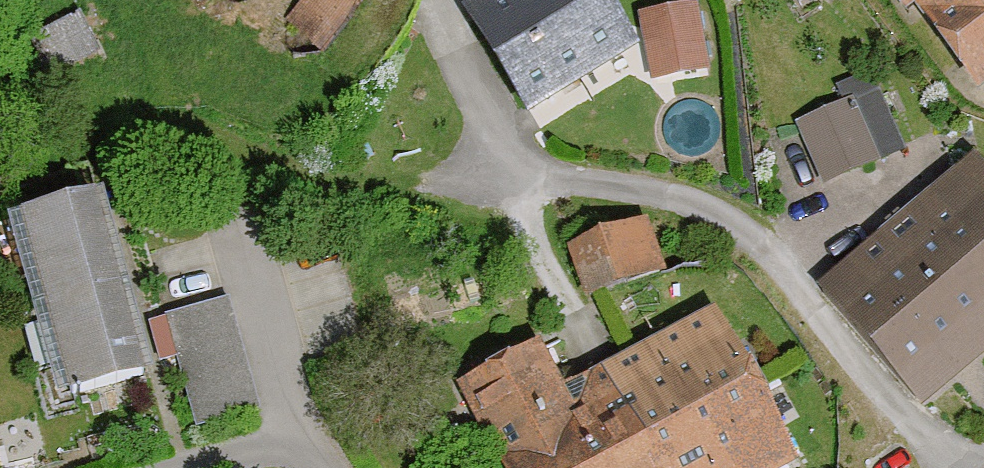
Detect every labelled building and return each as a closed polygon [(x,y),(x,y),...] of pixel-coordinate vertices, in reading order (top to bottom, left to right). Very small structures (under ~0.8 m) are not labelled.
[(342,0),(314,0),(294,29),(336,57),(364,15),(342,0)] [(498,10),(472,26),(535,127),(646,58),(610,0),(492,0),(498,10)] [(983,110),(983,0),(907,0),(983,110)] [(707,16),(651,24),(659,87),(715,79),(707,16)] [(906,159),(874,79),(837,94),(845,113),(800,132),(824,192),(906,159)] [(975,163),(827,300),(938,420),(983,377),(983,173),(975,163)] [(156,375),(110,200),(24,223),(70,397),(156,375)] [(674,275),(656,225),(573,254),(591,304),(674,275)] [(255,416),(228,311),(173,326),(199,430),(255,416)] [(732,313),(572,397),(547,351),(465,395),(503,467),(809,467),(813,466),(732,313)]
